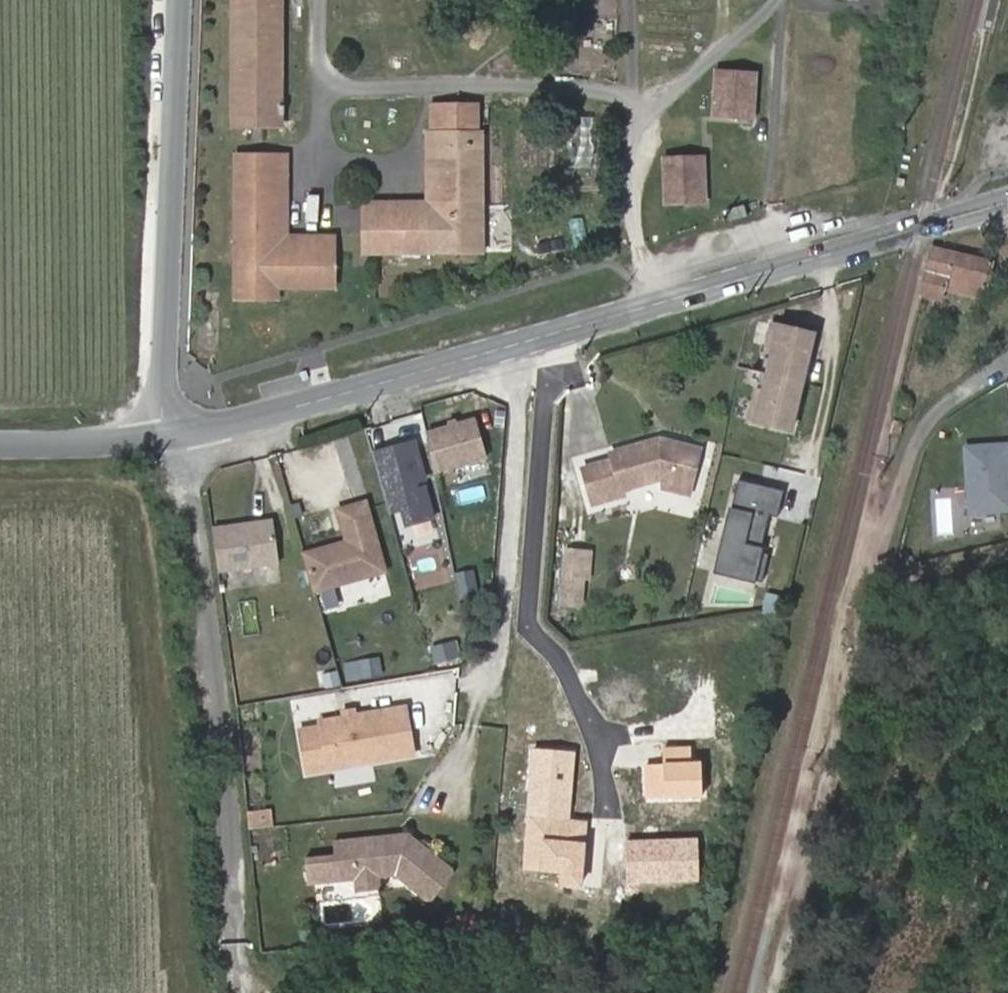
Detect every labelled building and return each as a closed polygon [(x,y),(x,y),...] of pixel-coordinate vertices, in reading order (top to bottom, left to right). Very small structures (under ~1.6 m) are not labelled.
[(233,119),(277,120),(276,0),(234,0),(233,119)] [(757,69),(711,69),(710,126),(756,126),(757,69)] [(478,101),(444,100),(431,100),(430,128),(426,129),(426,146),(440,146),(441,210),(376,210),(377,250),(445,249),(480,249),(478,101)] [(440,146),(426,146),(426,195),(366,195),(365,250),(377,250),(376,210),(441,210),(440,146)] [(273,246),(272,151),(233,152),(233,298),(277,296),(277,285),(332,285),(332,246),(273,246)] [(285,151),(272,151),(273,246),(332,246),(332,232),(285,232),(285,151)] [(705,155),(661,157),(664,208),(708,205),(705,155)] [(742,207),(729,211),(732,221),(745,218),(742,207)] [(992,258),(932,242),(920,291),(940,295),(943,283),(982,292),(992,258)] [(817,339),(776,329),(753,425),(794,435),(817,339)] [(184,392),(185,400),(196,396),(193,389),(184,392)] [(736,395),(735,417),(747,418),(749,396),(736,395)] [(474,416),(429,430),(441,469),(486,455),(474,416)] [(899,431),(902,422),(892,420),(891,428),(899,431)] [(438,517),(417,439),(377,449),(394,513),(400,512),(404,526),(438,517)] [(669,481),(695,489),(705,450),(678,443),(668,444),(667,439),(619,454),(621,459),(590,468),(600,504),(630,496),(628,490),(669,481)] [(963,446),(969,514),(1007,511),(1007,442),(963,446)] [(693,497),(695,489),(669,481),(667,489),(693,497)] [(784,494),(740,484),(719,572),(763,582),(768,558),(760,556),(770,516),(778,518),(784,494)] [(317,586),(386,568),(367,500),(340,508),(349,540),(308,552),(317,586)] [(280,520),(220,527),(225,569),(285,562),(280,520)] [(590,550),(566,548),(560,606),(584,609),(590,550)] [(360,664),(363,680),(382,677),(379,661),(360,664)] [(325,721),(304,724),(311,766),(417,749),(409,702),(324,716),(325,721)] [(644,765),(645,798),(702,796),(700,761),(691,761),(691,747),(664,747),(664,764),(644,765)] [(576,753),(532,750),(523,870),(585,874),(589,820),(572,819),(576,753)] [(247,829),(272,827),(270,808),(245,810),(247,829)] [(408,830),(336,839),(340,876),(399,869),(430,894),(437,893),(454,872),(453,865),(408,830)] [(696,841),(628,841),(629,882),(696,881),(696,841)]
